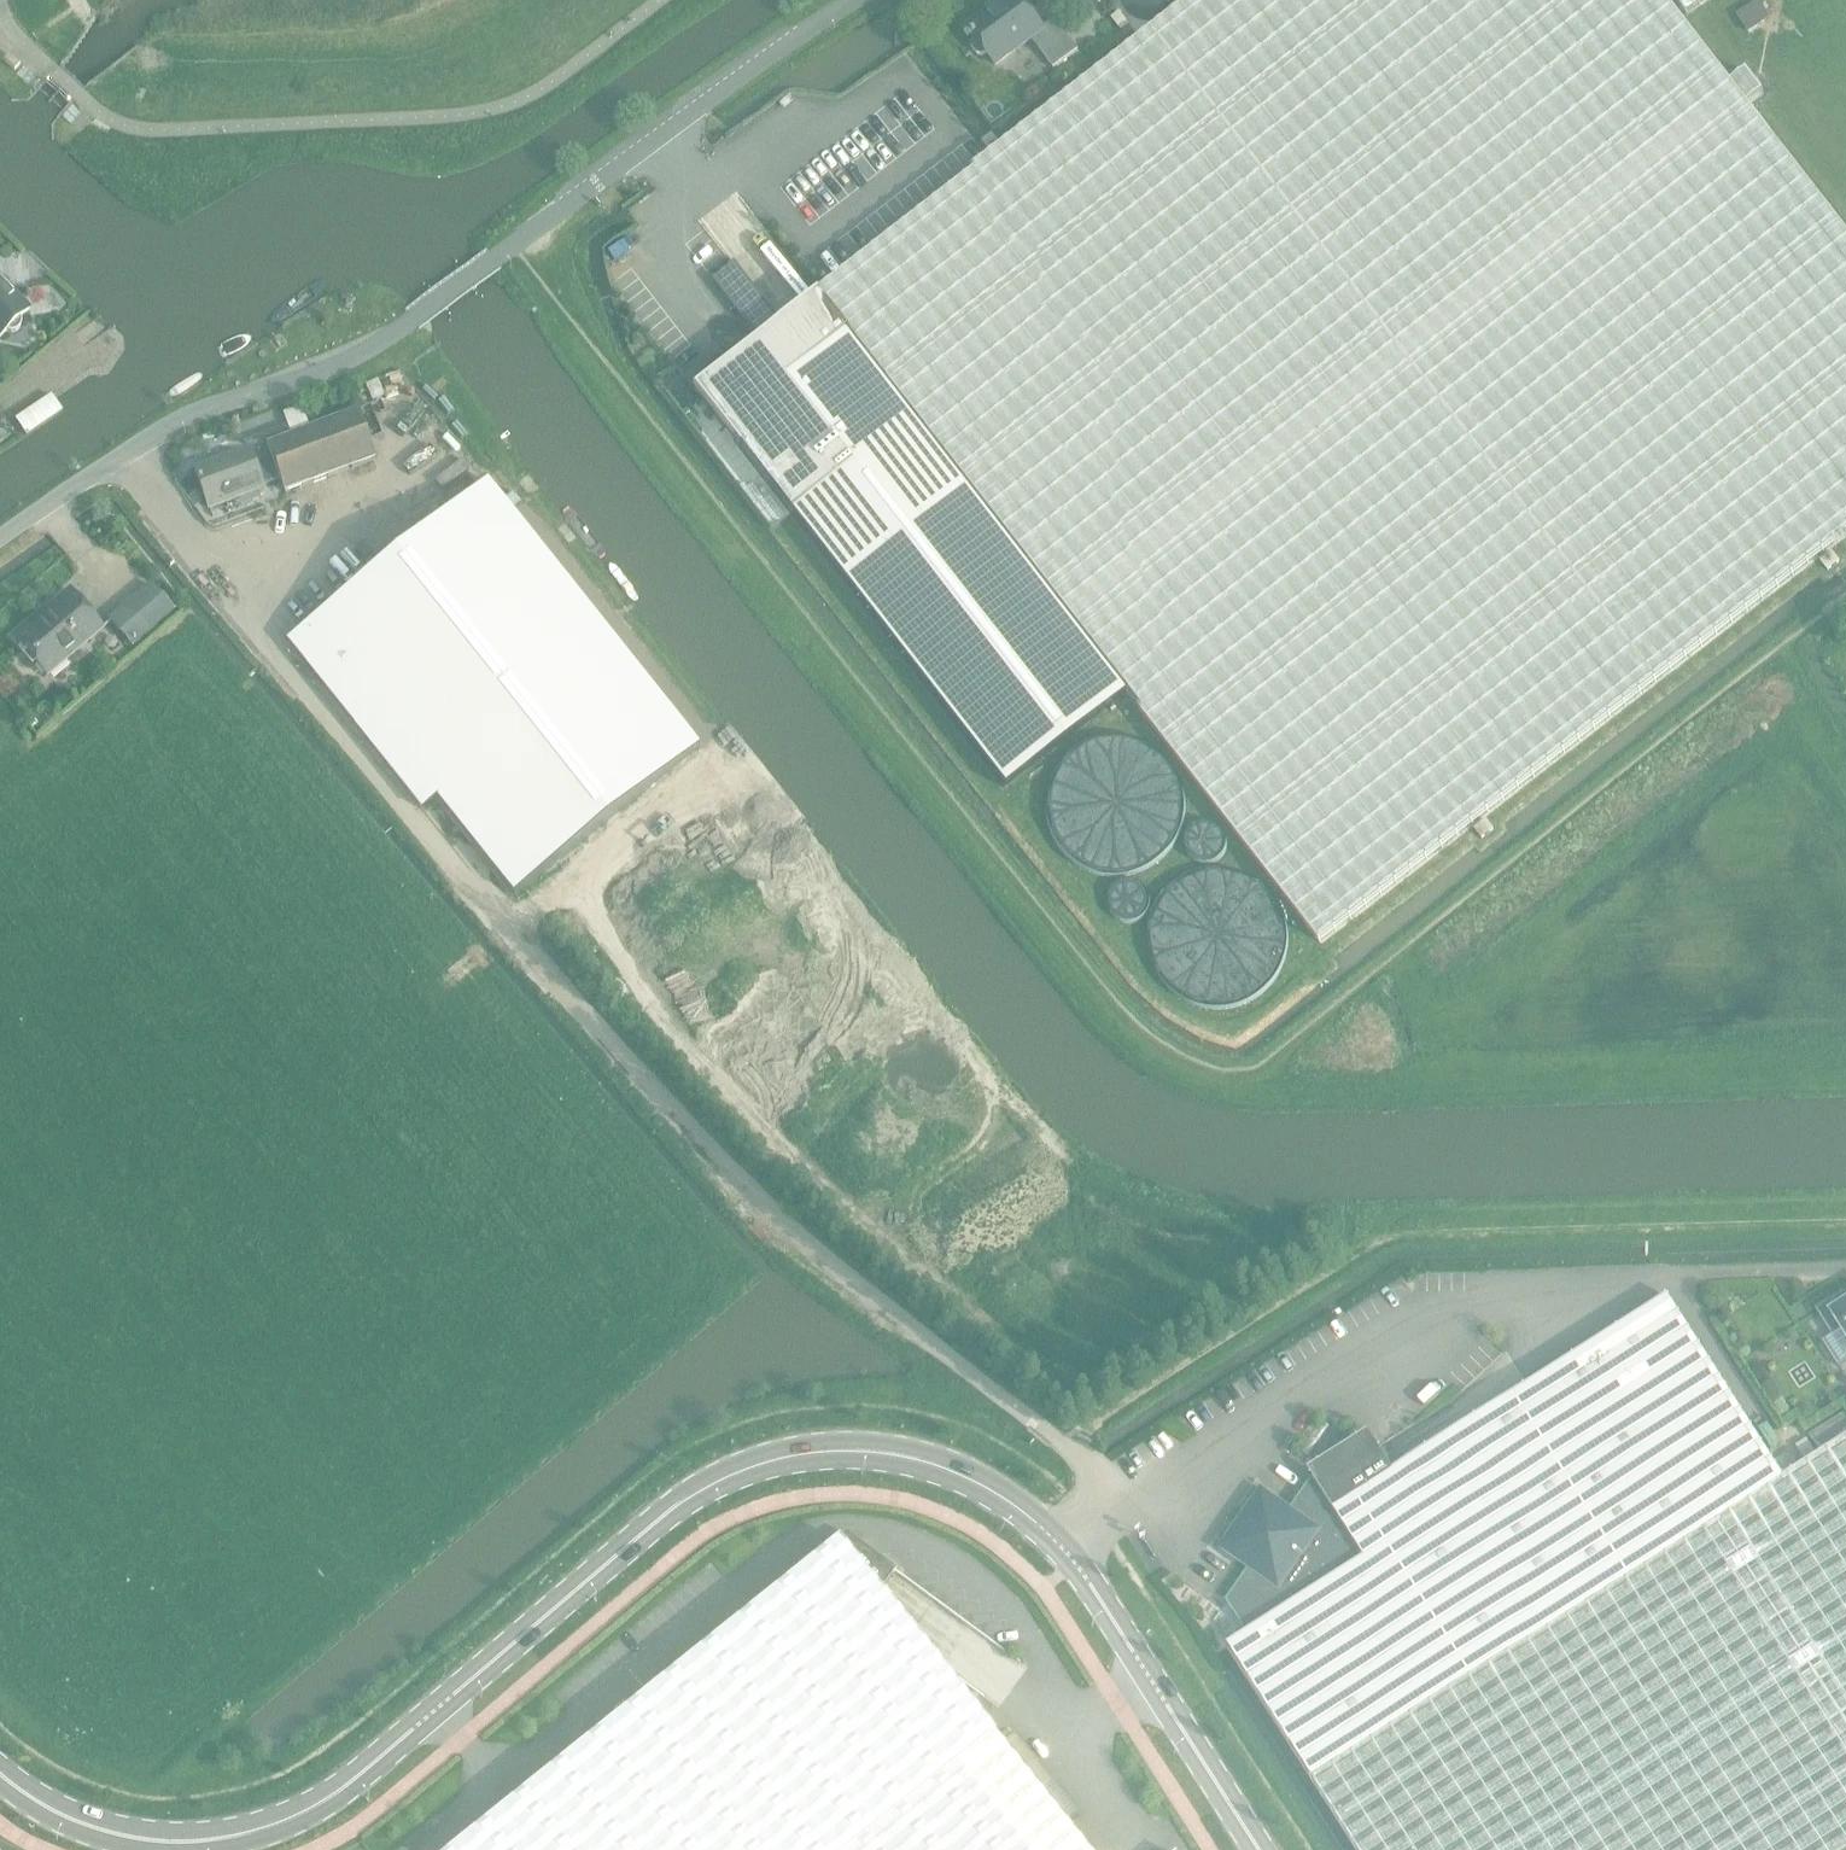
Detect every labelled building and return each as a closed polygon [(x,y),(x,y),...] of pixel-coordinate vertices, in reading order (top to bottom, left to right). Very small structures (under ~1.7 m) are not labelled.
[(813,295),(1125,692),(1320,942),(1845,534),(1845,234),(1749,108),(1764,95),(1747,73),(1732,86),(1681,21),(1665,0),(1193,0),(817,293),(813,295)] [(987,12),(967,26),(976,38),(972,41),(971,46),(977,54),(983,55),(987,52),(995,64),(1031,37),(1054,67),(1078,49),(1055,19),(1043,28),(1023,0),(1007,0),(1000,6),(1002,8),(991,16),(987,12)] [(1686,13),(1704,0),(1677,0),(1686,13)] [(1120,12),(1112,18),(1122,31),(1130,24),(1120,12)] [(4,60),(14,70),(19,64),(9,54),(4,60)] [(747,347),(692,389),(791,513),(1004,786),(1125,692),(813,295),(770,328),(728,275),(705,293),(747,347)] [(5,329),(10,330),(15,329),(18,325),(20,320),(19,316),(28,307),(0,278),(0,333),(5,329)] [(68,303),(59,312),(67,321),(77,312),(68,303)] [(377,379),(365,384),(371,400),(384,395),(377,379)] [(51,395),(15,420),(26,436),(62,412),(51,395)] [(248,447),(193,468),(208,507),(263,486),(262,484),(278,478),(284,494),(376,459),(357,409),(310,427),(302,406),(282,414),(287,426),(290,434),(249,450),(248,447)] [(592,837),(702,751),(687,733),(617,646),(486,481),(427,528),(353,586),(286,639),(419,808),(435,796),(517,897),(592,837)] [(132,649),(175,611),(151,583),(108,621),(132,649)] [(51,614),(19,641),(47,673),(101,626),(70,590),(47,609),(51,614)] [(1820,1310),(1835,1334),(1842,1329),(1845,1334),(1845,1299),(1843,1295),(1820,1310)] [(1227,1647),(1310,1777),(1783,1480),(1667,1298),(1393,1472),(1368,1433),(1308,1472),(1312,1478),(1288,1513),(1261,1494),(1222,1549),(1249,1568),(1226,1602),(1246,1635),(1227,1647)] [(1809,1435),(1819,1450),(1845,1433),(1845,1415),(1845,1413),(1809,1435)] [(1783,1480),(1310,1777),(1357,1849),(1845,1849),(1845,1439),(1783,1480)] [(1807,1439),(1796,1446),(1804,1459),(1815,1452),(1807,1439)] [(955,1760),(989,1733),(839,1546),(458,1849),(1027,1849),(955,1760)] [(989,1733),(955,1760),(1027,1849),(1082,1849),(989,1733)]
